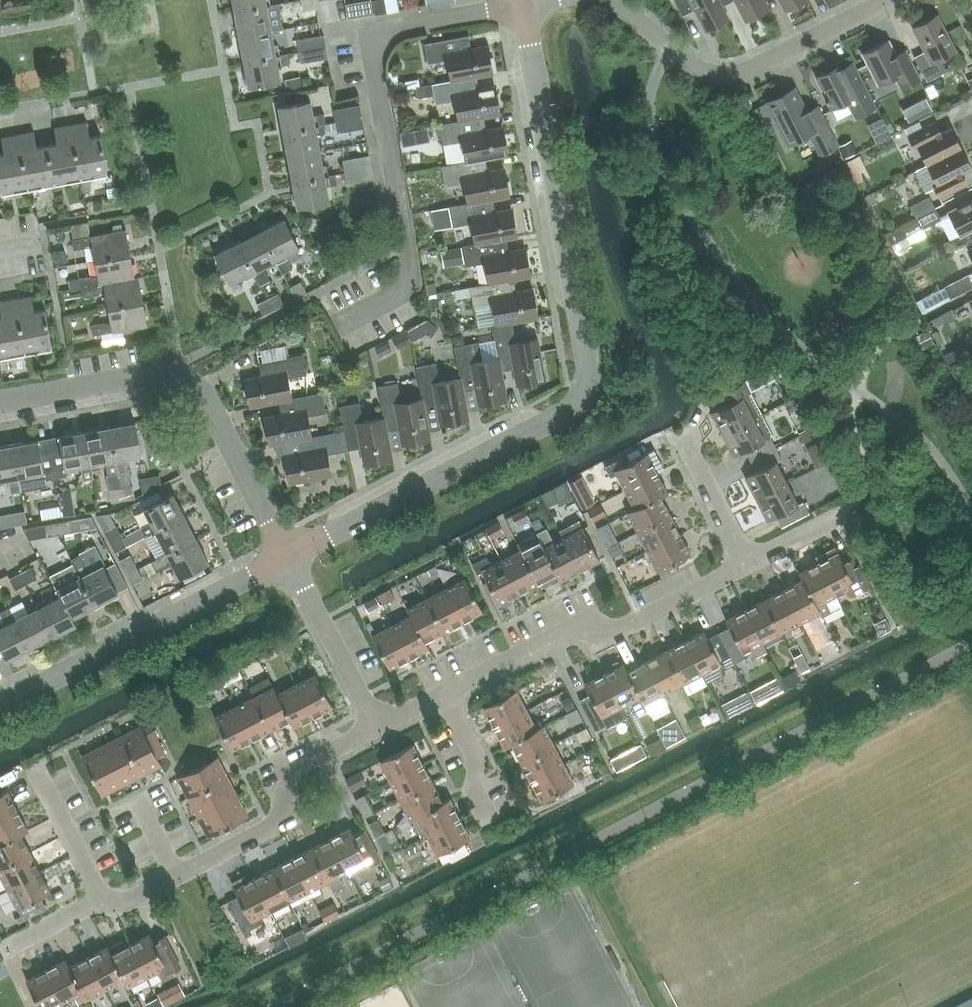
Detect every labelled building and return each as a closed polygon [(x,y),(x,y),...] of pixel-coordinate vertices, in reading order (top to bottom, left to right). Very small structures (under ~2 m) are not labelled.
[(235,11),(269,5),(268,0),(233,0),(235,11)] [(303,11),(316,9),(314,0),(301,0),(303,11)] [(683,16),(695,9),(706,30),(730,18),(723,5),(721,0),(675,0),(683,16)] [(746,20),(769,8),(765,0),(736,0),(746,20)] [(786,10),(806,0),(780,0),(786,10)] [(239,37),(270,31),(270,29),(283,26),(279,6),(278,6),(277,3),(269,5),(235,11),(239,37)] [(941,58),(957,50),(938,15),(913,28),(926,51),(915,57),(928,81),(948,71),(941,58)] [(244,62),(279,55),(277,45),(273,45),(270,31),(239,37),(244,62)] [(299,51),(326,46),(324,35),(297,40),(299,51)] [(476,75),(476,76),(492,73),(486,44),(471,47),(468,35),(424,43),(427,62),(446,59),(450,80),(476,75)] [(902,89),(922,79),(907,50),(896,56),(888,40),(864,52),(881,84),(895,76),(902,89)] [(326,46),(299,51),(301,63),(328,58),(326,46)] [(279,55),(244,62),(249,87),(273,82),(275,94),(288,92),(286,80),(279,81),(276,66),(289,64),(287,54),(279,55)] [(855,117),(877,106),(858,68),(845,75),(840,65),(817,77),(828,97),(826,98),(832,110),(848,102),(855,117)] [(478,87),(476,76),(476,75),(450,80),(431,83),(431,84),(417,87),(419,98),(433,95),(435,103),(454,100),(458,120),(483,116),(500,113),(494,84),(478,87)] [(818,105),(808,110),(796,87),(767,102),(768,103),(789,145),(810,134),(821,155),(839,146),(818,105)] [(283,132),(324,124),(326,124),(324,113),(313,115),(310,99),(298,101),(295,91),(283,93),(285,103),(278,105),(283,132)] [(335,120),(362,115),(360,104),(333,109),(335,120)] [(866,123),(877,137),(888,128),(878,114),(866,123)] [(362,115),(335,120),(337,133),(364,128),(362,115)] [(485,128),(483,116),(458,120),(439,123),(442,143),(462,140),(466,161),(466,162),(485,158),(508,154),(502,125),(485,128)] [(71,124),(81,180),(108,175),(101,135),(90,137),(87,121),(71,124)] [(928,164),(962,147),(951,127),(937,134),(932,123),(908,135),(915,147),(918,145),(928,164)] [(55,185),(81,180),(71,124),(54,127),(57,143),(47,145),(55,185)] [(288,157),(320,151),(317,136),(322,135),(326,132),(324,124),(283,132),(288,157)] [(55,185),(47,145),(37,147),(34,131),(18,134),(28,190),(55,185)] [(28,190),(18,134),(1,137),(4,153),(0,153),(0,184),(2,195),(28,190)] [(928,164),(914,172),(924,191),(934,186),(941,198),(964,186),(958,175),(971,168),(971,167),(962,147),(928,164)] [(292,182),(328,175),(326,165),(322,165),(320,151),(288,157),(292,182)] [(838,160),(848,183),(868,175),(858,152),(838,160)] [(345,172),(372,167),(369,155),(342,160),(345,172)] [(492,198),(492,199),(509,196),(503,167),(488,170),(485,158),(466,162),(466,161),(441,165),(445,185),(463,182),(467,202),(467,203),(492,198)] [(372,167),(345,172),(347,183),(374,179),(372,167)] [(328,175),(292,182),(297,207),(329,202),(326,186),(337,184),(335,174),(328,175)] [(494,211),(492,199),(492,198),(467,203),(467,202),(449,206),(452,226),(471,223),(475,243),(475,244),(506,238),(507,239),(517,237),(511,208),(494,211)] [(971,229),(971,200),(949,212),(961,235),(971,229)] [(906,237),(922,229),(942,219),(936,208),(900,226),(906,237)] [(261,230),(276,258),(283,273),(292,268),(285,254),(298,247),(284,218),(261,230)] [(276,258),(261,230),(259,231),(256,226),(245,232),(240,241),(238,241),(254,273),(260,285),(269,280),(261,266),(276,258)] [(96,260),(130,253),(126,229),(91,235),(91,236),(71,240),(73,249),(93,246),(96,260)] [(509,250),(507,239),(506,238),(475,244),(475,243),(462,246),(462,247),(465,263),(466,266),(485,262),(489,282),(514,278),(514,279),(530,276),(525,247),(509,250)] [(245,278),(254,273),(238,241),(214,254),(229,282),(243,275),(245,278)] [(444,267),(465,263),(462,247),(441,251),(444,267)] [(80,287),(138,276),(138,275),(135,276),(130,253),(96,260),(98,274),(79,278),(80,287)] [(950,297),(951,298),(971,288),(971,277),(970,273),(945,286),(950,297)] [(109,307),(143,300),(138,276),(80,287),(82,297),(106,292),(109,307)] [(516,290),(514,279),(514,278),(489,282),(470,286),(474,305),(493,302),(497,322),(497,323),(511,320),(511,321),(538,316),(532,287),(516,290)] [(290,287),(296,299),(307,293),(300,281),(290,287)] [(268,298),(274,310),(284,305),(278,293),(268,298)] [(15,298),(25,355),(52,350),(45,309),(34,311),(32,295),(15,298)] [(25,355),(15,298),(0,301),(0,306),(2,316),(0,317),(0,359),(25,355)] [(263,315),(274,310),(268,298),(257,304),(263,315)] [(143,300),(109,307),(111,320),(92,323),(94,334),(112,331),(113,332),(147,325),(143,300)] [(408,325),(414,340),(436,331),(430,316),(408,325)] [(515,341),(511,321),(511,320),(497,323),(497,322),(492,323),(498,357),(499,356),(502,370),(514,368),(517,384),(545,379),(537,337),(515,341)] [(923,348),(935,342),(928,329),(917,335),(923,348)] [(499,356),(498,357),(478,360),(475,342),(455,346),(461,377),(464,390),(476,388),(479,404),(507,399),(502,370),(499,356)] [(291,398),(291,397),(287,377),(306,373),(303,352),(258,360),(261,374),(245,377),(250,406),(278,401),(278,400),(291,398)] [(464,390),(461,377),(440,381),(436,362),(416,366),(422,397),(423,396),(425,409),(426,409),(437,407),(440,424),(469,419),(464,390)] [(724,434),(762,414),(751,393),(745,381),(723,393),(728,404),(712,412),(724,434)] [(423,396),(422,397),(401,400),(398,382),(378,385),(384,417),(386,429),(387,429),(398,427),(401,444),(431,438),(426,409),(425,409),(423,396)] [(311,437),(311,435),(308,416),(326,412),(322,391),(291,397),(291,398),(278,400),(278,401),(280,413),(264,416),(269,444),(298,439),(311,437)] [(386,429),(384,417),(363,421),(359,401),(339,405),(343,429),(345,429),(349,450),(361,448),(363,463),(392,458),(387,429),(386,429)] [(751,461),(777,447),(771,436),(773,435),(762,414),(724,434),(735,456),(746,450),(751,461)] [(121,487),(131,486),(125,456),(141,453),(135,421),(110,426),(116,462),(118,473),(121,487)] [(118,473),(116,462),(110,426),(84,431),(90,462),(105,459),(108,475),(118,473)] [(327,454),(349,450),(345,429),(343,429),(311,435),(311,437),(298,439),(301,452),(284,455),(289,483),(331,476),(327,454)] [(90,462),(84,431),(58,436),(48,438),(56,478),(66,476),(64,467),(80,464),(82,480),(93,478),(90,462)] [(45,480),(56,478),(48,438),(12,445),(19,480),(21,491),(21,492),(46,487),(45,480)] [(19,480),(12,445),(0,447),(0,479),(7,478),(10,493),(21,491),(19,480)] [(757,499),(787,483),(777,462),(783,459),(777,447),(751,461),(757,471),(746,477),(757,499)] [(626,490),(658,473),(664,469),(654,450),(627,464),(623,457),(606,466),(611,476),(617,473),(626,490)] [(661,495),(662,496),(669,492),(658,473),(626,490),(635,508),(636,509),(661,495)] [(569,482),(574,491),(583,509),(595,503),(585,485),(581,476),(569,482)] [(787,483),(757,499),(769,521),(777,516),(782,527),(810,513),(804,502),(798,505),(787,483)] [(131,486),(121,487),(124,500),(134,498),(132,485),(131,486)] [(121,487),(109,490),(111,502),(113,502),(124,500),(121,487)] [(140,527),(145,536),(184,515),(171,492),(161,497),(144,506),(143,506),(151,522),(140,527)] [(671,515),(662,496),(661,495),(636,509),(635,508),(628,512),(638,532),(671,515)] [(98,526),(113,525),(112,511),(97,512),(98,526)] [(2,528),(13,526),(11,513),(0,515),(0,519),(2,528)] [(167,552),(195,538),(184,515),(145,536),(157,559),(164,555),(163,552),(166,551),(167,552)] [(648,551),(681,534),(671,515),(638,532),(648,551)] [(580,570),(564,537),(554,542),(547,528),(545,529),(539,518),(531,522),(537,533),(541,540),(545,547),(544,547),(558,573),(557,573),(560,579),(561,580),(580,570)] [(44,525),(46,537),(73,532),(71,520),(44,525)] [(29,540),(46,537),(44,525),(23,529),(29,540)] [(110,543),(122,537),(116,525),(104,531),(110,543)] [(564,537),(580,570),(600,560),(584,527),(564,537)] [(681,534),(648,551),(658,571),(691,554),(681,534)] [(122,537),(110,543),(115,552),(126,546),(122,537)] [(164,555),(157,559),(152,561),(157,571),(173,563),(179,576),(207,561),(195,538),(167,552),(166,551),(163,552),(164,555)] [(545,547),(541,540),(530,546),(526,538),(518,542),(522,550),(538,583),(539,585),(544,587),(552,583),(560,579),(557,573),(558,573),(544,547),(545,547)] [(855,556),(853,557),(844,562),(839,552),(836,547),(824,553),(822,554),(823,556),(819,558),(821,562),(819,563),(836,595),(847,589),(850,595),(868,585),(869,585),(855,556)] [(519,593),(538,583),(522,550),(502,560),(519,593)] [(70,560),(76,572),(93,605),(118,592),(117,591),(127,585),(114,562),(104,567),(102,563),(88,570),(80,555),(70,560)] [(126,574),(137,568),(130,555),(119,561),(126,574)] [(519,593),(502,560),(492,565),(487,556),(473,564),(478,573),(483,571),(499,603),(500,602),(501,604),(506,607),(512,603),(513,598),(512,596),(519,593)] [(836,595),(819,563),(800,573),(799,573),(803,580),(804,580),(814,599),(817,605),(818,605),(821,612),(823,616),(842,606),(838,599),(836,595)] [(20,573),(26,585),(36,579),(30,568),(20,573)] [(137,568),(126,574),(132,585),(143,579),(137,568)] [(71,616),(72,616),(93,605),(76,572),(67,577),(69,580),(55,588),(59,595),(60,594),(71,616)] [(15,590),(26,585),(20,573),(9,579),(15,590)] [(447,588),(463,621),(483,611),(466,578),(447,588)] [(826,622),(823,616),(821,612),(818,605),(817,605),(814,599),(804,580),(803,580),(785,590),(802,622),(816,615),(821,625),(826,622)] [(444,631),(463,621),(447,588),(428,598),(444,631)] [(782,632),(802,622),(785,590),(765,600),(782,632)] [(72,616),(71,616),(60,594),(59,595),(46,602),(44,598),(35,603),(52,636),(76,623),(72,616)] [(425,641),(426,640),(444,631),(428,598),(408,608),(412,616),(412,615),(425,641)] [(763,642),(782,632),(765,600),(746,609),(763,642)] [(29,648),(52,636),(35,603),(26,608),(27,611),(15,618),(14,618),(29,648)] [(15,618),(9,607),(0,612),(0,615),(5,623),(0,626),(0,647),(6,659),(29,648),(14,618),(15,618)] [(768,651),(763,642),(746,609),(726,620),(730,627),(719,632),(735,663),(753,654),(755,657),(768,651)] [(426,640),(425,641),(412,615),(412,616),(393,625),(410,658),(429,648),(426,640)] [(390,668),(410,658),(393,625),(373,635),(390,668)] [(735,663),(719,632),(709,638),(705,631),(685,641),(702,674),(713,668),(716,673),(735,663)] [(683,683),(702,674),(685,641),(666,651),(683,683)] [(664,693),(683,683),(666,651),(647,661),(664,693)] [(664,693),(647,661),(628,670),(628,671),(648,710),(648,711),(648,712),(668,701),(664,693)] [(608,672),(605,673),(622,706),(631,702),(638,716),(648,711),(648,710),(628,671),(628,670),(625,663),(622,665),(621,663),(618,662),(612,664),(611,668),(612,670),(608,672)] [(627,716),(622,706),(605,673),(585,683),(590,694),(580,699),(595,730),(606,725),(606,726),(627,716)] [(297,684),(313,717),(333,706),(316,674),(297,684)] [(277,694),(278,694),(269,676),(249,687),(255,697),(272,729),(290,720),(291,719),(277,694)] [(294,727),(313,717),(297,684),(278,694),(277,694),(291,719),(290,720),(294,727)] [(495,727),(527,710),(517,690),(484,707),(495,727)] [(252,739),(272,729),(255,697),(236,707),(252,739)] [(233,749),(252,739),(236,707),(216,717),(233,749)] [(695,732),(712,724),(705,709),(688,717),(695,732)] [(537,729),(537,728),(527,710),(495,727),(505,746),(512,743),(512,742),(537,729)] [(652,751),(678,742),(671,722),(645,732),(652,751)] [(522,761),(554,744),(544,725),(537,728),(537,729),(512,742),(512,743),(522,761)] [(575,731),(582,743),(593,737),(586,725),(575,731)] [(162,765),(158,757),(146,734),(142,726),(122,736),(142,775),(162,765)] [(146,734),(158,757),(165,753),(154,730),(146,734)] [(123,785),(142,775),(122,736),(102,746),(123,785)] [(391,781),(424,764),(413,744),(381,761),(391,781)] [(532,780),(564,763),(554,744),(522,761),(532,780)] [(103,795),(123,785),(102,746),(83,756),(103,795)] [(187,773),(210,761),(206,753),(183,765),(187,773)] [(189,797),(228,776),(218,757),(210,761),(187,773),(179,777),(189,797)] [(564,763),(532,780),(542,800),(574,783),(564,763)] [(401,800),(434,783),(424,764),(391,781),(401,800)] [(367,783),(361,771),(346,779),(352,791),(367,783)] [(199,816),(238,796),(228,776),(189,797),(199,816)] [(443,802),(443,801),(434,783),(401,800),(411,819),(418,816),(418,815),(443,802)] [(17,810),(7,790),(0,794),(0,819),(17,810)] [(238,796),(199,816),(209,836),(249,816),(238,796)] [(421,838),(428,834),(461,817),(450,798),(443,801),(443,802),(418,815),(418,816),(411,819),(421,838)] [(19,833),(27,829),(17,810),(0,819),(0,843),(19,833)] [(461,817),(428,834),(443,864),(450,860),(451,862),(468,853),(462,842),(471,837),(461,817)] [(329,837),(346,870),(350,877),(369,866),(368,863),(379,858),(364,829),(353,835),(349,827),(329,837)] [(29,852),(19,833),(0,843),(0,867),(29,852)] [(338,874),(346,870),(329,837),(310,847),(327,880),(334,891),(344,886),(338,874)] [(308,890),(327,880),(310,847),(291,857),(308,890)] [(39,871),(29,852),(0,867),(0,873),(7,887),(39,871)] [(312,896),(308,890),(291,857),(272,868),(288,900),(292,907),(312,896)] [(270,910),(288,900),(272,868),(253,878),(270,910)] [(39,871),(7,887),(17,907),(13,909),(18,921),(48,907),(42,894),(49,890),(39,871)] [(270,910),(253,878),(246,881),(244,875),(230,883),(237,896),(227,901),(231,909),(243,932),(262,922),(259,916),(270,910)] [(318,910),(325,922),(340,915),(333,902),(318,910)] [(128,943),(145,976),(156,970),(160,976),(178,966),(162,935),(152,940),(148,933),(128,943)] [(145,976),(128,943),(126,940),(108,949),(110,953),(108,953),(122,979),(125,986),(145,976)] [(110,953),(108,949),(106,946),(86,956),(103,989),(122,979),(108,953),(110,953)] [(84,999),(103,989),(86,956),(68,965),(67,966),(81,991),(80,992),(84,999)] [(67,966),(68,965),(65,958),(45,969),(62,1001),(80,992),(81,991),(67,966)] [(62,1001),(45,969),(26,979),(40,1006),(51,1006),(62,1001)]
